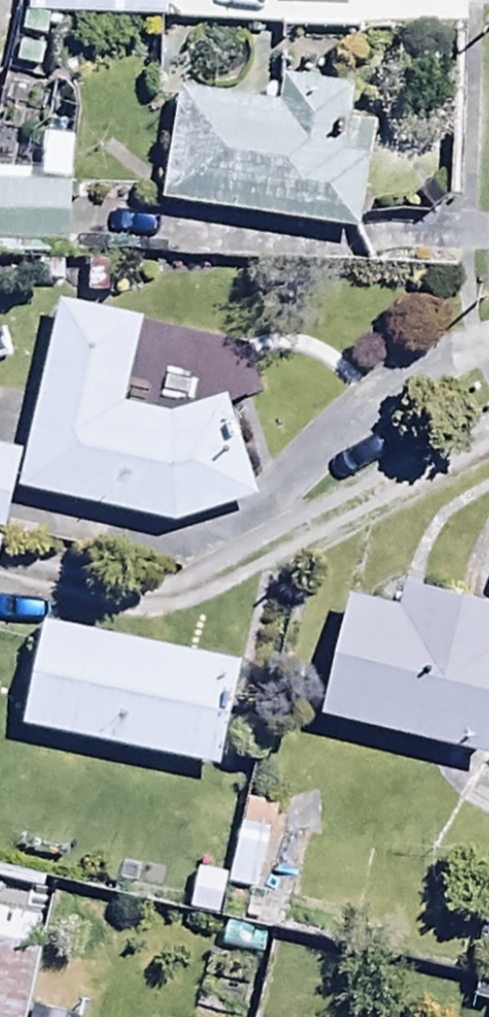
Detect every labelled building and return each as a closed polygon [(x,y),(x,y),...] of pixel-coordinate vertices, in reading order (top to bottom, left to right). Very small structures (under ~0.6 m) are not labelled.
[(23,8),(167,11),(167,0),(23,0),(23,8)] [(350,77),(285,67),(280,94),(176,77),(157,189),(352,222),(370,110),(345,106),(350,77)] [(0,164),(0,247),(72,248),(73,126),(36,126),(36,165),(0,164)] [(221,388),(205,392),(199,369),(146,382),(150,402),(118,395),(138,307),(55,289),(12,475),(172,512),(249,487),(221,388)] [(341,581),(311,703),(484,745),(488,725),(488,583),(398,561),(390,593),(341,581)] [(36,610),(13,714),(214,759),(237,655),(36,610)] [(219,915),(226,882),(258,889),(270,832),(233,824),(223,870),(193,864),(183,908),(219,915)] [(42,886),(44,871),(27,868),(31,838),(0,834),(0,881),(42,886)] [(38,916),(0,908),(0,1016),(18,1016),(38,916)]
